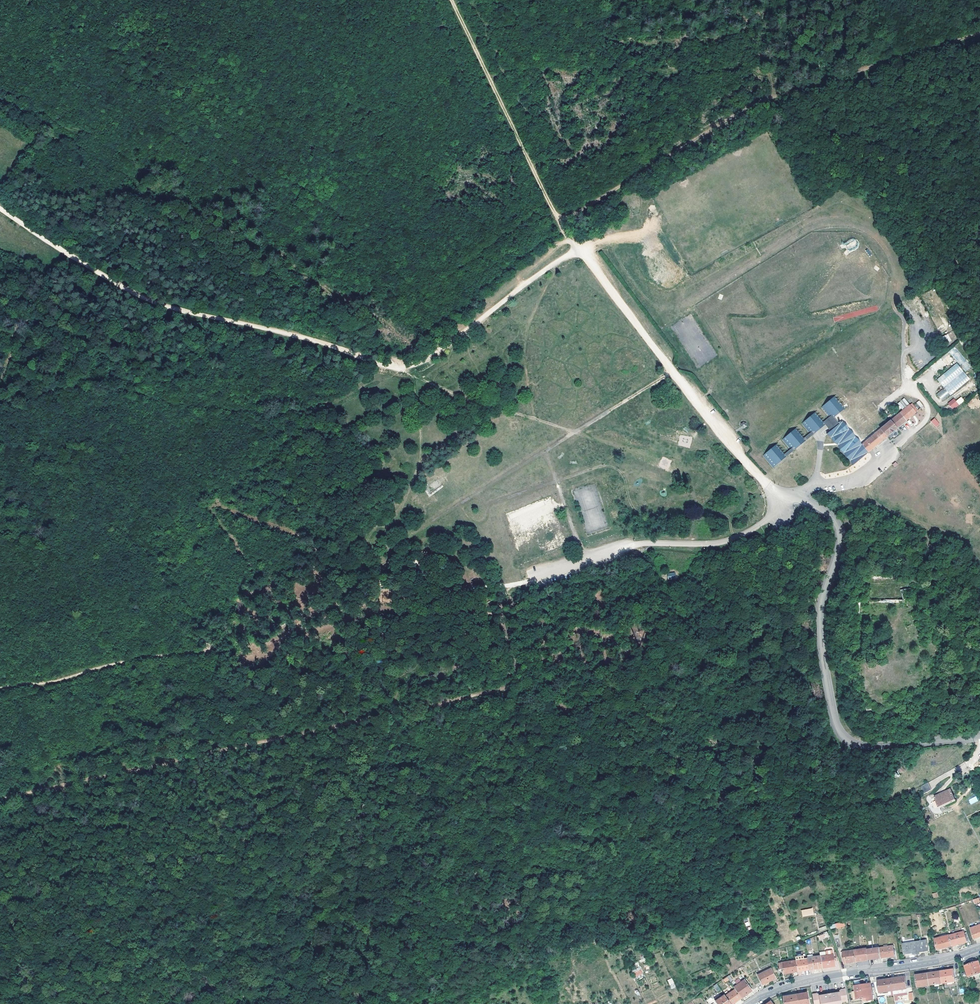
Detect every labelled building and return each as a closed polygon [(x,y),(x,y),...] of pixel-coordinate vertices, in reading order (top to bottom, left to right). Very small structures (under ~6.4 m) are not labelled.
[(865,309),(867,314),(878,309),(876,304),(865,309)] [(942,337),(944,342),(951,340),(948,334),(942,337)] [(954,348),(948,353),(950,355),(955,361),(957,364),(965,372),(966,374),(971,368),(954,348)] [(955,361),(950,355),(939,364),(944,370),(955,361)] [(957,364),(938,379),(945,388),(965,372),(957,364)] [(945,388),(952,397),(971,381),(966,374),(965,372),(945,388)] [(828,418),(830,421),(833,418),(847,408),(836,395),(820,409),(828,418)] [(955,401),(954,398),(948,402),(952,409),(964,401),(961,397),(955,401)] [(902,409),(909,404),(904,398),(897,403),(902,409)] [(871,438),(877,445),(886,437),(892,433),(896,429),(910,417),(917,411),(915,409),(911,404),(895,417),(890,422),(890,421),(880,429),(880,430),(871,438)] [(809,435),(811,437),(824,426),(827,424),(825,421),(817,411),(801,424),(809,435)] [(830,421),(827,424),(824,426),(830,432),(839,425),(838,424),(833,418),(830,421)] [(935,418),(931,421),(935,428),(939,425),(935,418)] [(867,453),(877,445),(871,438),(862,446),(842,422),(840,424),(839,423),(838,424),(839,425),(830,432),(828,433),(826,435),(826,436),(827,435),(828,436),(853,465),(852,466),(853,467),(868,454),(867,453)] [(789,451),(791,453),(808,440),(806,437),(798,428),(781,441),(789,451)] [(772,469),(788,456),(786,453),(778,444),(762,457),(772,469)] [(928,783),(922,786),(925,794),(932,790),(928,783)] [(935,796),(940,807),(956,799),(951,789),(935,796)] [(971,805),(978,801),(976,796),(968,800),(971,805)] [(979,938),(979,926),(972,929),(976,939),(979,938)] [(967,931),(950,936),(952,942),(953,945),(971,941),(967,931)] [(952,942),(950,936),(950,935),(936,939),(938,949),(953,945),(952,942)] [(914,954),(917,954),(921,953),(920,952),(929,950),(927,940),(916,942),(904,944),(905,955),(914,953),(914,954)] [(881,953),(882,958),(895,956),(894,946),(889,947),(888,945),(885,946),(885,948),(881,948),(881,953)] [(880,948),(868,950),(870,960),(882,958),(881,953),(881,948),(880,948)] [(868,949),(856,950),(858,962),(870,960),(868,950),(868,949)] [(858,962),(856,950),(844,952),(846,963),(858,962)] [(822,961),(823,967),(836,965),(833,951),(829,952),(829,955),(821,956),(822,961)] [(812,954),(808,955),(809,959),(811,969),(823,967),(822,961),(821,956),(813,957),(812,954)] [(797,966),(798,971),(811,969),(809,959),(805,959),(805,957),(796,959),(796,960),(797,962),(797,966)] [(796,960),(775,964),(777,970),(784,969),(785,973),(798,971),(797,966),(797,962),(796,960)] [(969,976),(979,973),(979,963),(979,961),(966,966),(969,976)] [(640,966),(632,971),(636,977),(643,973),(640,966)] [(763,985),(776,978),(772,968),(758,975),(763,985)] [(943,983),(956,981),(954,969),(941,971),(929,973),(916,975),(918,986),(931,984),(943,983)] [(906,977),(892,979),(878,981),(880,992),(894,990),(908,988),(906,977)] [(672,978),(667,980),(671,989),(676,987),(672,978)] [(745,980),(735,987),(736,989),(742,997),(752,990),(745,980)] [(854,999),(863,998),(864,1001),(874,1000),(872,984),(856,986),(857,992),(853,992),(854,999)] [(731,1003),(733,1003),(742,997),(736,989),(726,996),(727,998),(731,1003)] [(813,994),(814,1003),(843,1003),(843,1001),(849,1000),(846,989),(841,990),(841,991),(841,992),(840,992),(832,994),(832,995),(828,995),(828,994),(820,995),(818,996),(818,994),(817,994),(813,994)] [(810,1003),(808,993),(797,994),(784,996),(785,1003),(807,1003),(810,1003)] [(708,1003),(709,1003),(731,1003),(727,998),(726,996),(725,995),(721,998),(716,1001),(714,999),(708,1003)]
